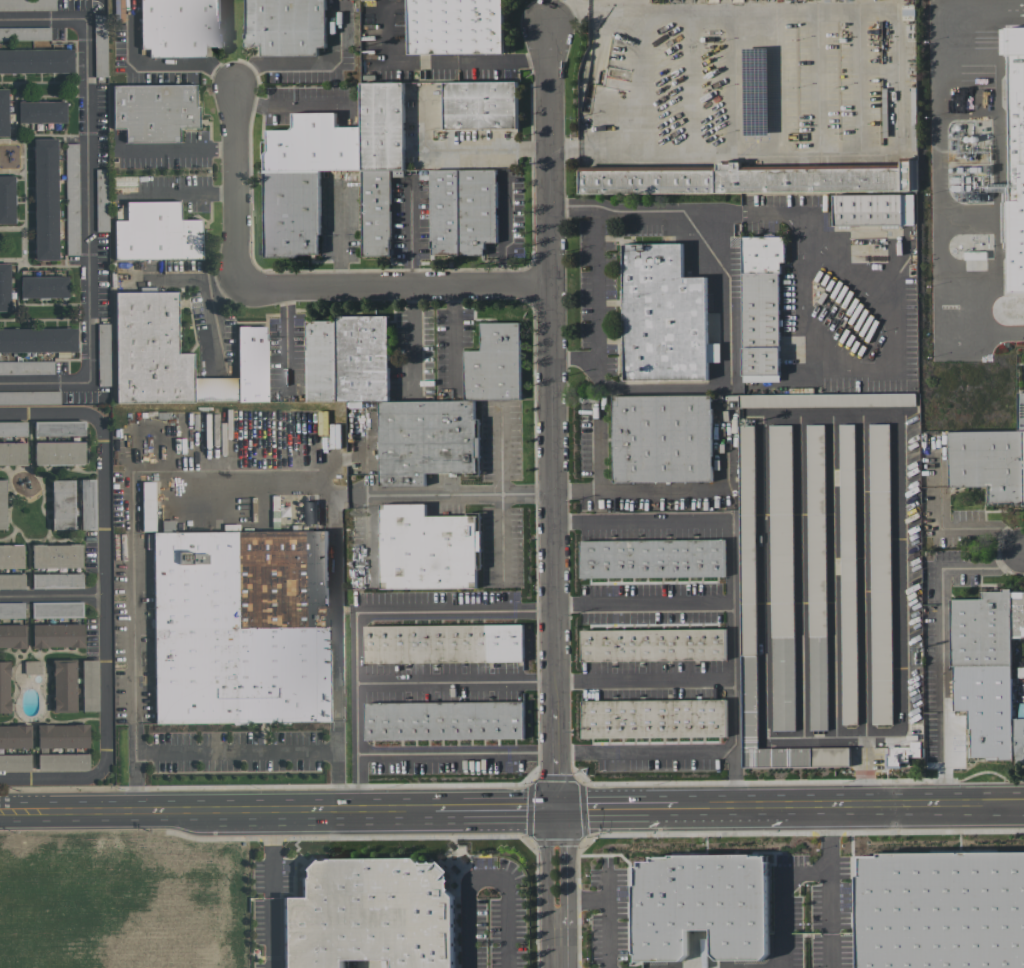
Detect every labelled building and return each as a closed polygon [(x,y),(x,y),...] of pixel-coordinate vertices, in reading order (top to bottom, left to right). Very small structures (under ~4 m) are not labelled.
[(54,9),(54,0),(0,0),(0,10),(54,9)] [(139,48),(139,0),(219,0),(219,46),(204,47),(204,56),(147,56),(147,48),(139,48)] [(245,46),(245,0),(325,0),(326,46),(318,46),(318,55),(261,55),(261,45),(245,46)] [(408,54),(408,0),(504,0),(504,53),(408,54)] [(95,14),(108,15),(109,77),(95,77),(95,14)] [(0,27),(0,40),(49,40),(49,27),(0,27)] [(999,27),(1023,27),(1023,291),(1009,291),(1008,200),(1020,200),(1020,185),(1009,185),(1006,54),(1000,54),(999,27)] [(72,72),(72,48),(0,49),(0,73),(72,72)] [(442,81),(516,80),(517,128),(443,129),(442,81)] [(264,256),(264,129),(292,129),(292,112),(335,112),(335,126),(360,125),(360,82),(403,82),(403,176),(390,176),(391,256),(361,256),(361,169),(319,170),(320,255),(264,256)] [(196,84),(197,127),(178,128),(178,141),(124,142),(124,125),(112,126),(111,85),(196,84)] [(17,101),(17,123),(65,122),(64,101),(17,101)] [(57,259),(55,138),(31,138),(34,260),(57,259)] [(78,254),(77,143),(64,143),(65,254),(78,254)] [(580,193),(579,170),(716,169),(716,162),(740,162),(740,168),(900,167),(900,160),(917,160),(917,191),(580,193)] [(429,169),(496,168),(497,242),(484,242),(484,254),(430,254),(429,169)] [(95,231),(107,231),(106,169),(94,169),(95,231)] [(0,176),(0,224),(13,223),(12,175),(0,176)] [(832,195),(913,193),(914,226),(833,228),(832,195)] [(113,260),(112,220),(125,220),(125,201),(179,200),(179,219),(200,219),(201,258),(113,260)] [(779,381),(742,381),(742,235),(779,235),(779,381)] [(624,380),(622,244),(682,243),(683,276),(705,276),(706,343),(719,343),(719,362),(706,362),(707,379),(624,380)] [(0,263),(0,311),(9,311),(8,263),(0,263)] [(19,276),(19,297),(67,297),(66,276),(19,276)] [(266,401),(114,402),(114,291),(177,291),(177,353),(192,352),(193,377),(236,377),(236,326),(266,326),(266,401)] [(306,401),(305,320),(335,320),(335,315),(388,315),(389,400),(474,400),(474,437),(479,437),(479,457),(475,457),(475,472),(425,473),(426,484),(379,485),(378,400),(306,401)] [(480,322),(519,322),(520,397),(464,398),(463,350),(480,350),(480,322)] [(109,323),(96,323),(97,386),(109,385),(109,323)] [(75,351),(75,327),(0,328),(0,352),(75,351)] [(0,361),(0,374),(53,373),(52,360),(0,361)] [(0,391),(0,404),(59,403),(59,390),(0,391)] [(749,407),(749,394),(915,392),(916,405),(749,407)] [(1019,392),(1023,392),(1023,507),(948,482),(948,431),(1019,431),(1019,392)] [(711,480),(613,481),(612,395),(710,394),(711,480)] [(33,421),(33,436),(84,436),(84,420),(33,421)] [(26,436),(25,421),(0,421),(0,436),(26,436)] [(854,423),(857,724),(842,724),(839,424),(854,423)] [(889,423),(892,723),(872,723),(869,423),(889,423)] [(772,730),(769,425),(792,424),(795,730),(772,730)] [(827,730),(809,730),(806,424),(824,424),(827,730)] [(742,767),(738,425),(754,425),(757,747),(849,746),(850,765),(742,767)] [(83,464),(83,441),(34,442),(34,465),(83,464)] [(0,442),(0,465),(26,465),(25,442),(0,442)] [(73,479),(50,480),(51,530),(74,529),(73,479)] [(94,479),(79,479),(80,530),(95,530),(94,479)] [(154,531),(141,531),(140,481),(153,481),(154,531)] [(317,501),(317,523),(301,524),(301,501),(317,501)] [(381,588),(380,503),(425,503),(425,515),(475,515),(476,529),(480,529),(480,550),(476,550),(476,587),(381,588)] [(151,532),(326,530),(328,721),(153,723),(151,532)] [(725,576),(580,578),(579,540),(724,538),(725,576)] [(81,567),(81,544),(31,545),(31,568),(81,567)] [(0,545),(0,569),(23,568),(23,545),(0,545)] [(82,588),(82,573),(31,574),(31,589),(82,588)] [(24,589),(24,574),(0,574),(0,589),(24,589)] [(1012,718),(1023,718),(1023,762),(968,762),(967,709),(951,709),(950,598),(982,598),(982,590),(1009,590),(1009,592),(1023,592),(1023,637),(1011,637),(1012,718)] [(31,602),(31,616),(83,616),(82,601),(31,602)] [(0,602),(0,617),(24,617),(24,602),(0,602)] [(31,625),(31,648),(83,646),(82,623),(31,625)] [(0,625),(0,648),(25,648),(24,624),(0,625)] [(364,626),(521,624),(521,648),(495,648),(495,661),(364,663),(364,626)] [(581,661),(581,630),(725,628),(725,659),(581,661)] [(81,711),(98,711),(98,660),(81,660),(81,711)] [(9,713),(8,661),(0,661),(0,713),(9,713)] [(40,661),(23,661),(24,674),(40,674),(40,661)] [(74,712),(75,662),(52,661),(51,712),(74,712)] [(726,736),(582,738),(581,700),(726,698),(726,736)] [(365,702),(523,701),(524,738),(365,739),(365,702)] [(36,748),(88,748),(88,724),(36,724),(36,748)] [(0,725),(0,748),(29,749),(30,726),(0,725)] [(886,747),(886,768),(901,767),(901,759),(921,758),(921,741),(910,741),(910,746),(886,747)] [(29,771),(29,755),(0,754),(0,770),(29,771)] [(37,754),(37,771),(88,770),(88,754),(37,754)] [(856,853),(1023,851),(1023,967),(858,967),(856,853)] [(767,854),(768,959),(712,960),(711,929),(686,929),(687,960),(634,960),(634,860),(650,860),(650,855),(767,854)] [(455,888),(456,967),(393,967),(393,959),(344,959),(344,967),(282,967),(281,897),(300,897),(300,860),(448,859),(448,888),(455,888)]
